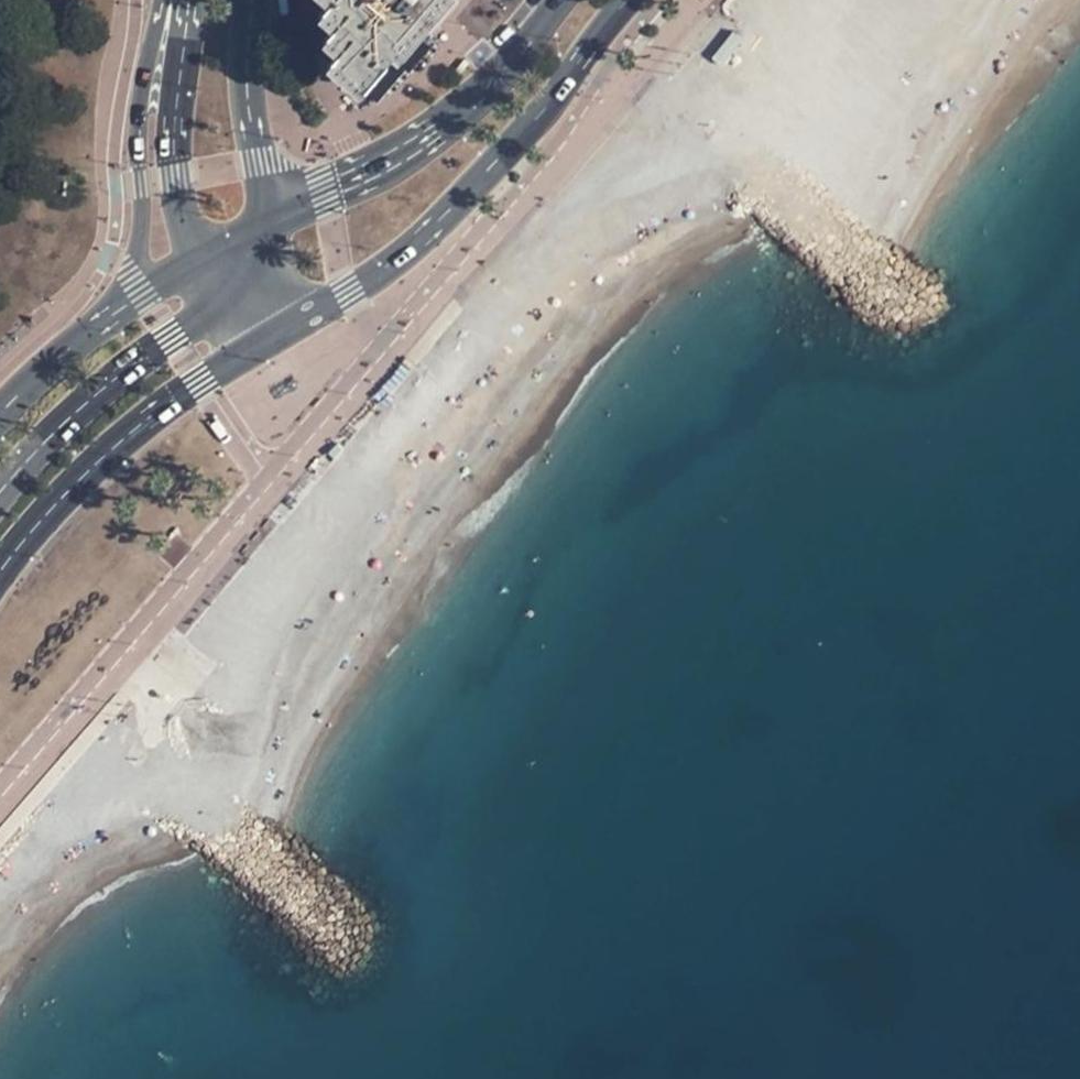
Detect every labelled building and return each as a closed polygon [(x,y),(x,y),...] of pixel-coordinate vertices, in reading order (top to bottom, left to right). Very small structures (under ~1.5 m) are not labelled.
[(435,0),(325,0),(334,53),(366,81),(388,56),(424,13),(435,0)] [(395,62),(415,40),(431,20),(424,13),(388,56),(395,62)] [(366,81),(361,87),(384,107),(430,54),(415,40),(395,62),(388,56),(366,81)] [(334,53),(336,64),(361,87),(366,81),(334,53)]
